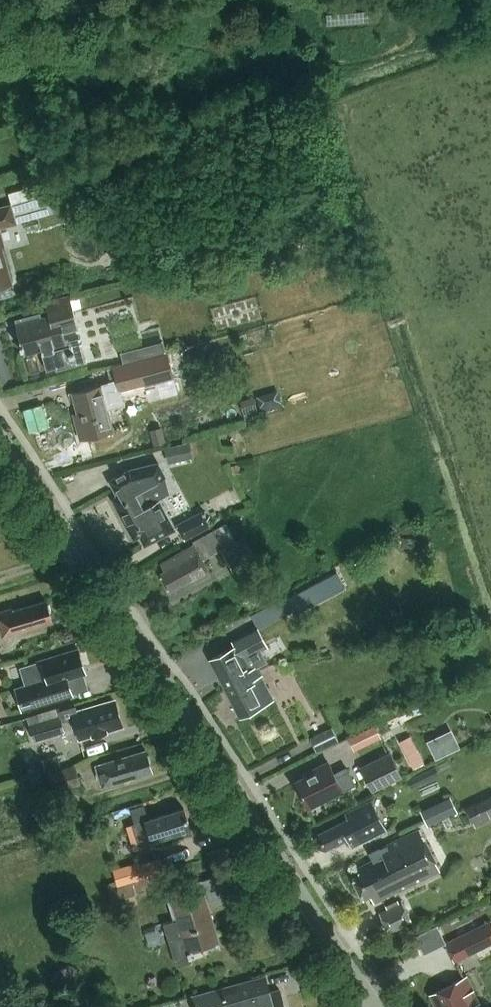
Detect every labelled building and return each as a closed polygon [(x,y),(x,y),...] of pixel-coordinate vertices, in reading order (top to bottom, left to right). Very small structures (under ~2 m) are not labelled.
[(332,10),(333,23),(374,20),(373,8),(332,10)] [(10,205),(0,208),(0,227),(15,223),(10,205)] [(12,283),(2,247),(4,246),(0,230),(0,286),(12,283)] [(86,362),(80,337),(65,341),(63,331),(77,327),(69,296),(46,302),(49,316),(17,324),(22,344),(20,345),(21,349),(23,348),(25,354),(42,349),(43,352),(41,353),(46,370),(55,367),(56,371),(86,362)] [(117,384),(142,377),(145,386),(175,378),(167,352),(139,360),(113,367),(117,384)] [(113,430),(101,385),(72,392),(80,421),(75,422),(80,439),(113,430)] [(278,390),(256,395),(260,412),(283,407),(278,390)] [(162,427),(150,430),(154,445),(166,442),(162,427)] [(191,445),(166,450),(169,464),(193,459),(191,445)] [(109,480),(114,489),(117,495),(112,498),(134,539),(140,536),(145,545),(175,529),(159,499),(166,496),(157,479),(165,475),(159,465),(129,470),(109,480)] [(210,525),(202,510),(177,524),(185,538),(210,525)] [(226,524),(192,542),(194,545),(160,563),(165,571),(160,574),(169,591),(193,577),(194,580),(196,582),(211,574),(203,560),(209,556),(236,541),(226,524)] [(251,549),(228,562),(235,574),(258,562),(251,549)] [(287,598),(295,614),(346,587),(338,572),(287,598)] [(50,613),(51,610),(50,604),(47,603),(46,600),(13,610),(12,608),(0,611),(0,627),(3,636),(52,621),(50,613)] [(259,628),(277,619),(270,605),(252,615),(259,628)] [(210,659),(225,688),(259,670),(257,666),(266,661),(260,649),(267,646),(258,628),(232,641),(235,646),(210,659)] [(39,660),(26,664),(19,666),(25,685),(15,688),(22,710),(73,695),(67,677),(85,672),(78,649),(39,661),(39,660)] [(262,675),(259,670),(225,688),(240,717),(273,700),(261,675),(262,675)] [(76,707),(59,712),(58,708),(38,714),(38,715),(27,718),(33,740),(65,731),(62,721),(73,718),(80,739),(92,735),(93,736),(107,732),(106,731),(116,728),(115,723),(121,722),(116,705),(104,708),(103,703),(77,711),(76,707)] [(355,732),(361,748),(390,738),(383,721),(355,732)] [(331,727),(311,737),(317,751),(338,741),(331,727)] [(453,750),(449,741),(440,746),(436,737),(427,741),(435,759),(453,750)] [(152,771),(145,750),(96,765),(102,786),(152,771)] [(403,776),(390,751),(360,766),(373,791),(403,776)] [(60,766),(56,755),(25,765),(28,776),(60,766)] [(425,763),(421,755),(410,760),(414,769),(425,763)] [(356,785),(348,771),(336,777),(330,764),(294,782),(308,809),(356,785)] [(74,765),(49,773),(54,791),(80,784),(74,765)] [(475,827),(490,820),(490,795),(466,806),(475,827)] [(453,798),(425,811),(432,827),(460,813),(453,798)] [(348,818),(347,819),(318,833),(316,840),(319,846),(326,848),(347,838),(350,843),(352,847),(387,828),(372,799),(345,813),(348,818)] [(130,809),(135,823),(136,823),(148,819),(144,804),(130,809)] [(132,824),(140,848),(154,844),(153,840),(190,829),(184,808),(148,819),(136,823),(135,823),(132,824)] [(420,829),(381,848),(380,847),(367,853),(371,862),(357,869),(360,875),(353,878),(363,898),(370,894),(374,902),(440,870),(420,829)] [(164,873),(160,859),(140,864),(144,878),(164,873)] [(175,962),(191,957),(188,947),(217,938),(208,906),(232,898),(225,873),(165,892),(174,920),(163,924),(175,962)] [(132,883),(118,888),(115,881),(106,884),(115,911),(138,903),(132,883)] [(390,933),(412,922),(402,902),(399,903),(397,899),(385,905),(387,908),(380,912),(390,933)] [(476,951),(467,933),(446,943),(454,961),(476,951)] [(466,977),(430,995),(436,1006),(481,1006),(466,977)] [(280,989),(256,996),(251,979),(192,996),(194,1003),(193,1003),(193,1005),(194,1005),(195,1006),(285,1006),(280,989)]
